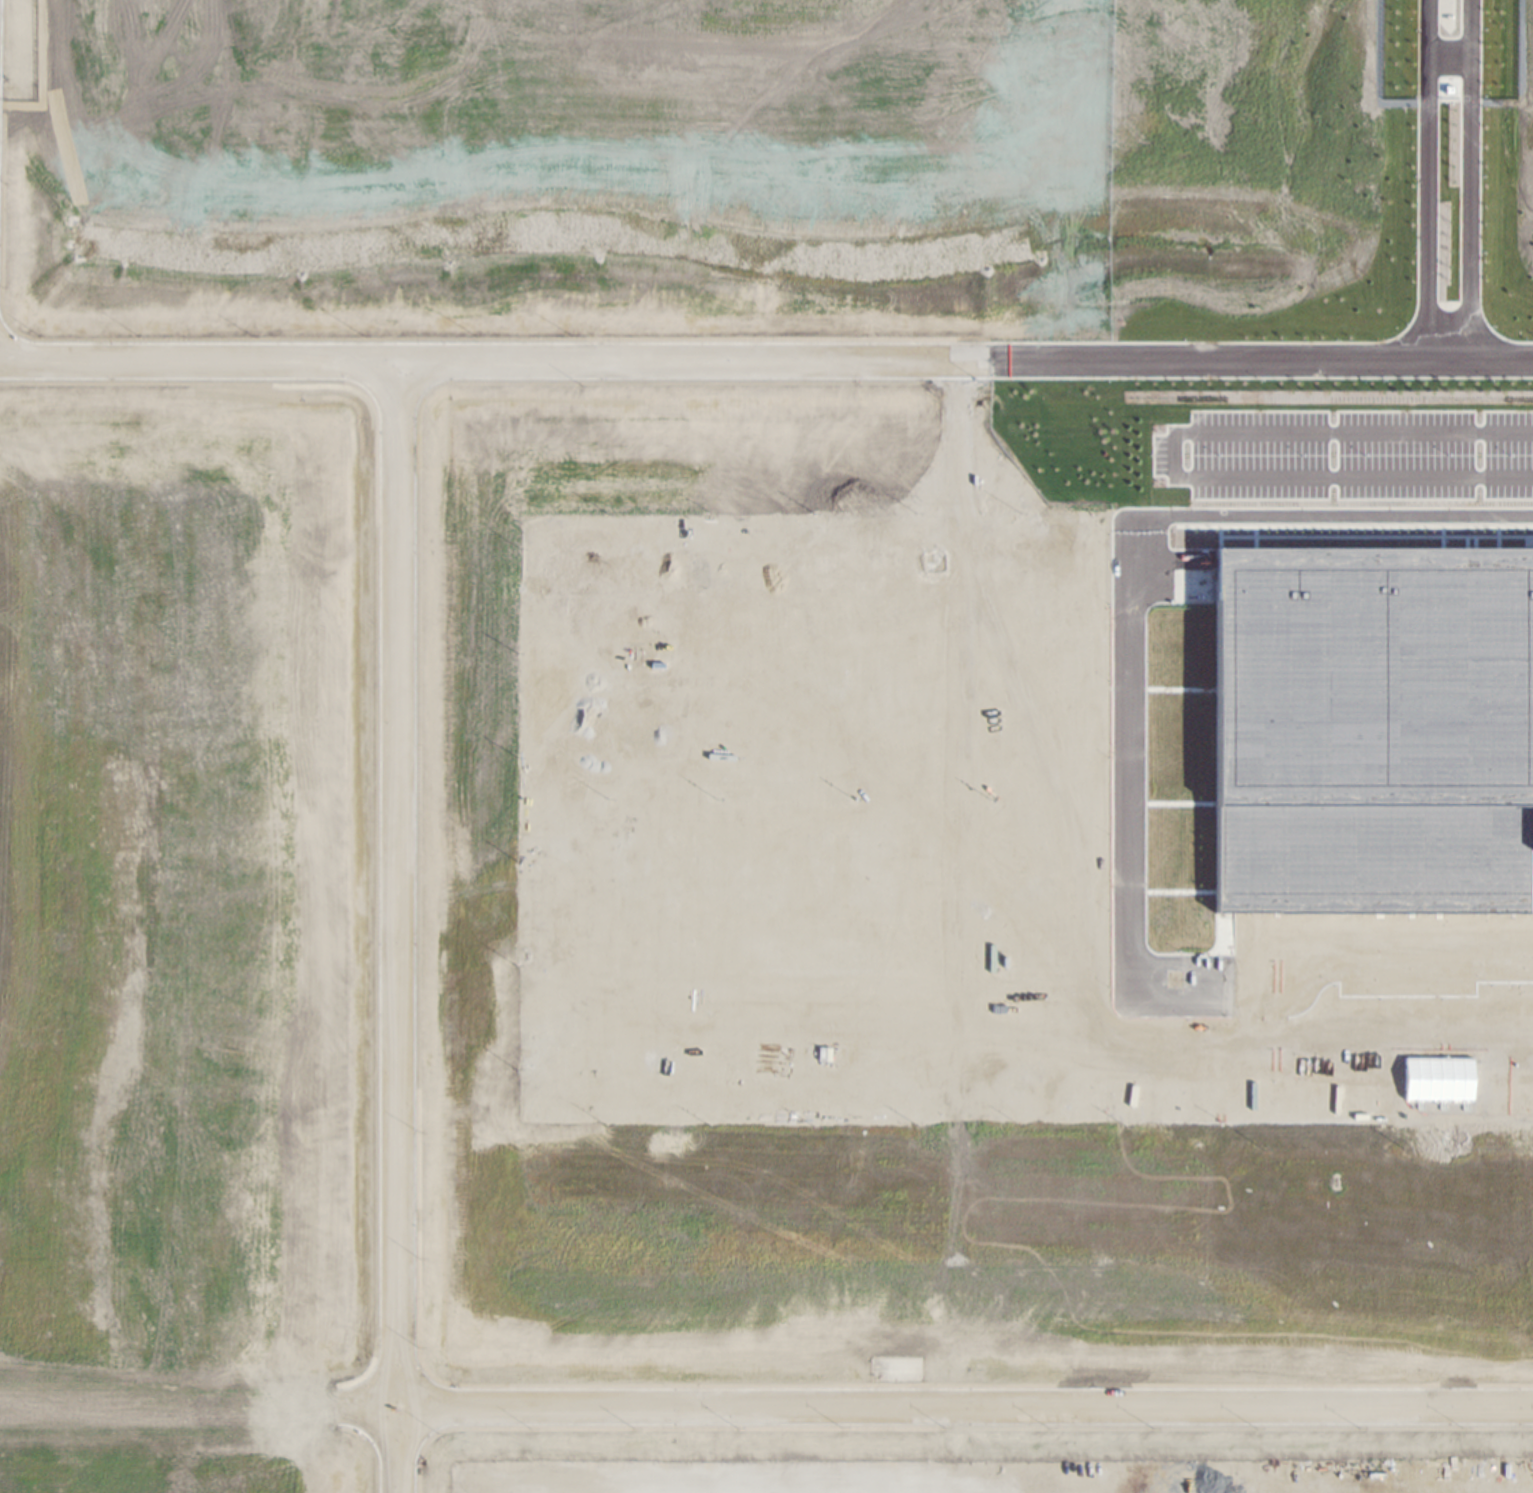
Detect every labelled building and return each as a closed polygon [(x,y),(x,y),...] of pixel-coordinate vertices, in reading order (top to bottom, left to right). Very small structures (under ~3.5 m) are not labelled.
[(1214,914),(1532,914),(1532,548),(1214,548),(1214,914)] [(1407,1099),(1475,1099),(1475,1057),(1406,1058),(1407,1099)]
